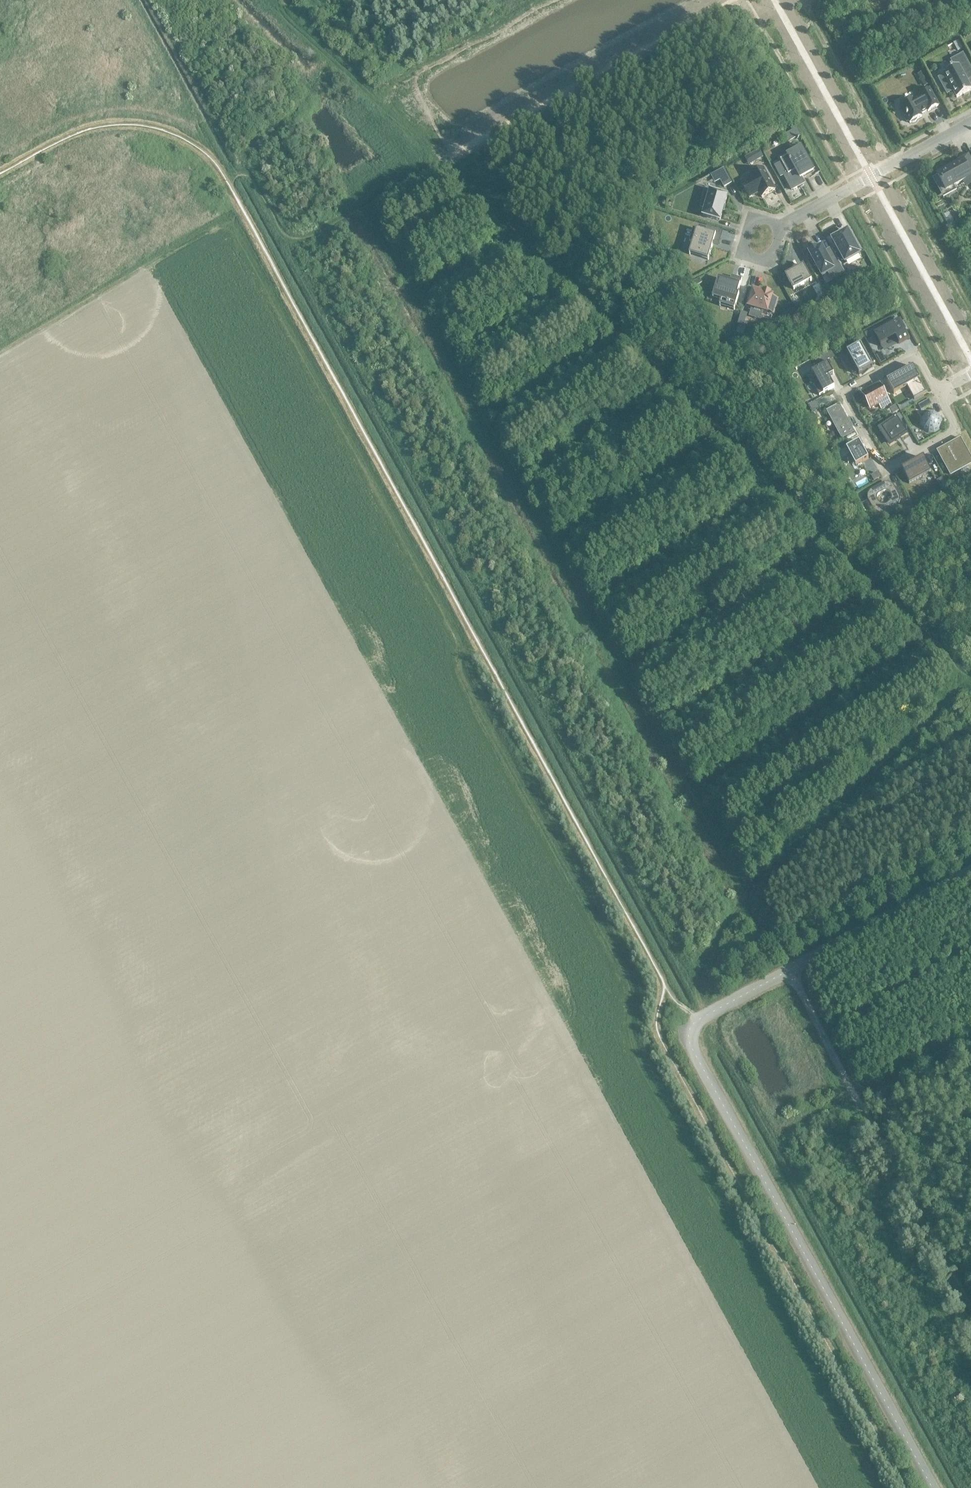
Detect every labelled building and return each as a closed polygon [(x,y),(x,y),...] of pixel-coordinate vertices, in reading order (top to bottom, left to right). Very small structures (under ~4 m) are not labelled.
[(954,44),(957,51),(963,47),(959,41),(954,44)] [(963,54),(951,60),(954,67),(943,73),(949,83),(943,86),(947,94),(953,90),(957,97),(970,89),(970,87),(967,81),(968,79),(967,78),(970,76),(970,69),(963,54)] [(927,78),(921,81),(925,87),(930,84),(927,78)] [(916,120),(917,119),(922,116),(920,114),(927,110),(928,111),(938,105),(929,89),(919,95),(920,97),(913,100),(912,99),(900,105),(902,108),(900,108),(904,116),(905,115),(910,123),(911,122),(913,122),(915,122),(916,120)] [(801,136),(797,129),(792,132),(796,139),(801,136)] [(780,160),(782,163),(776,166),(781,176),(784,174),(792,189),(804,183),(801,178),(813,171),(801,148),(780,160)] [(755,152),(753,153),(757,161),(763,157),(759,150),(755,152)] [(937,176),(946,190),(970,177),(970,169),(968,170),(963,162),(937,176)] [(759,192),(762,197),(775,190),(763,169),(750,176),(753,181),(743,186),(750,198),(759,192)] [(718,175),(725,189),(733,185),(725,171),(718,175)] [(704,197),(701,207),(705,208),(703,216),(720,221),(727,196),(710,191),(708,199),(704,197)] [(944,215),(943,215),(949,227),(955,224),(949,212),(944,215)] [(696,229),(690,251),(709,256),(714,242),(719,243),(721,236),(719,236),(721,230),(707,226),(705,232),(696,229)] [(860,254),(854,243),(851,237),(847,231),(841,235),(840,233),(833,237),(834,238),(832,239),(840,253),(838,254),(842,261),(844,260),(845,262),(860,254)] [(831,248),(824,252),(821,246),(817,249),(816,248),(809,252),(812,258),(811,259),(814,266),(816,265),(822,276),(833,270),(837,277),(845,272),(831,248)] [(794,289),(810,280),(810,281),(811,280),(804,266),(802,266),(803,267),(793,272),(793,271),(792,271),(793,272),(786,276),(794,289)] [(849,277),(848,278),(851,283),(856,280),(853,275),(849,277)] [(742,279),(735,277),(734,283),(718,278),(712,298),(727,302),(726,303),(730,304),(730,303),(736,305),(739,294),(737,294),(742,279)] [(748,307),(773,314),(778,299),(772,297),(772,296),(770,295),(770,293),(764,291),(763,293),(753,290),(748,307)] [(794,302),(793,303),(797,310),(803,307),(798,300),(794,302)] [(742,312),(739,322),(744,324),(747,314),(742,312)] [(899,342),(898,343),(899,344),(908,339),(898,320),(873,333),(881,346),(880,343),(895,335),(899,342)] [(860,345),(847,352),(859,374),(873,367),(860,345)] [(815,357),(814,358),(817,363),(828,357),(825,352),(815,357)] [(882,352),(876,355),(881,363),(886,360),(882,352)] [(819,395),(835,387),(834,386),(834,387),(828,377),(833,374),(834,374),(828,363),(812,372),(812,373),(812,372),(818,383),(814,385),(819,395)] [(888,380),(887,381),(894,394),(895,393),(907,387),(914,399),(914,400),(927,393),(913,366),(900,374),(888,380)] [(881,407),(889,403),(879,385),(863,393),(871,408),(879,403),(881,407)] [(932,404),(930,399),(919,404),(922,410),(932,404)] [(815,401),(808,405),(812,411),(818,407),(815,401)] [(839,404),(826,411),(842,440),(855,432),(839,404)] [(921,419),(921,425),(924,430),(928,433),(934,433),(939,430),(942,425),(942,420),(939,415),(935,412),(929,412),(924,414),(921,419)] [(899,438),(905,434),(905,433),(907,432),(906,430),(896,416),(891,420),(891,421),(890,422),(886,425),(882,427),(887,435),(885,436),(890,443),(896,440),(897,441),(896,439),(899,437),(899,438)] [(945,456),(940,459),(949,474),(970,462),(970,458),(960,438),(940,449),(945,456)] [(859,441),(846,448),(856,465),(869,458),(859,441)] [(924,458),(902,470),(909,483),(931,471),(924,458)] [(877,473),(871,476),(874,481),(880,478),(877,473)] [(938,480),(937,481),(942,490),(947,487),(942,478),(938,480)] [(886,482),(884,483),(871,490),(869,492),(868,494),(867,496),(867,497),(868,500),(873,510),(875,511),(882,515),(884,515),(886,515),(887,515),(896,510),(897,509),(898,508),(900,501),(900,500),(900,498),(899,496),(894,486),(893,485),(891,484),(886,482)] [(905,503),(904,503),(908,511),(914,508),(909,501),(905,503)]
